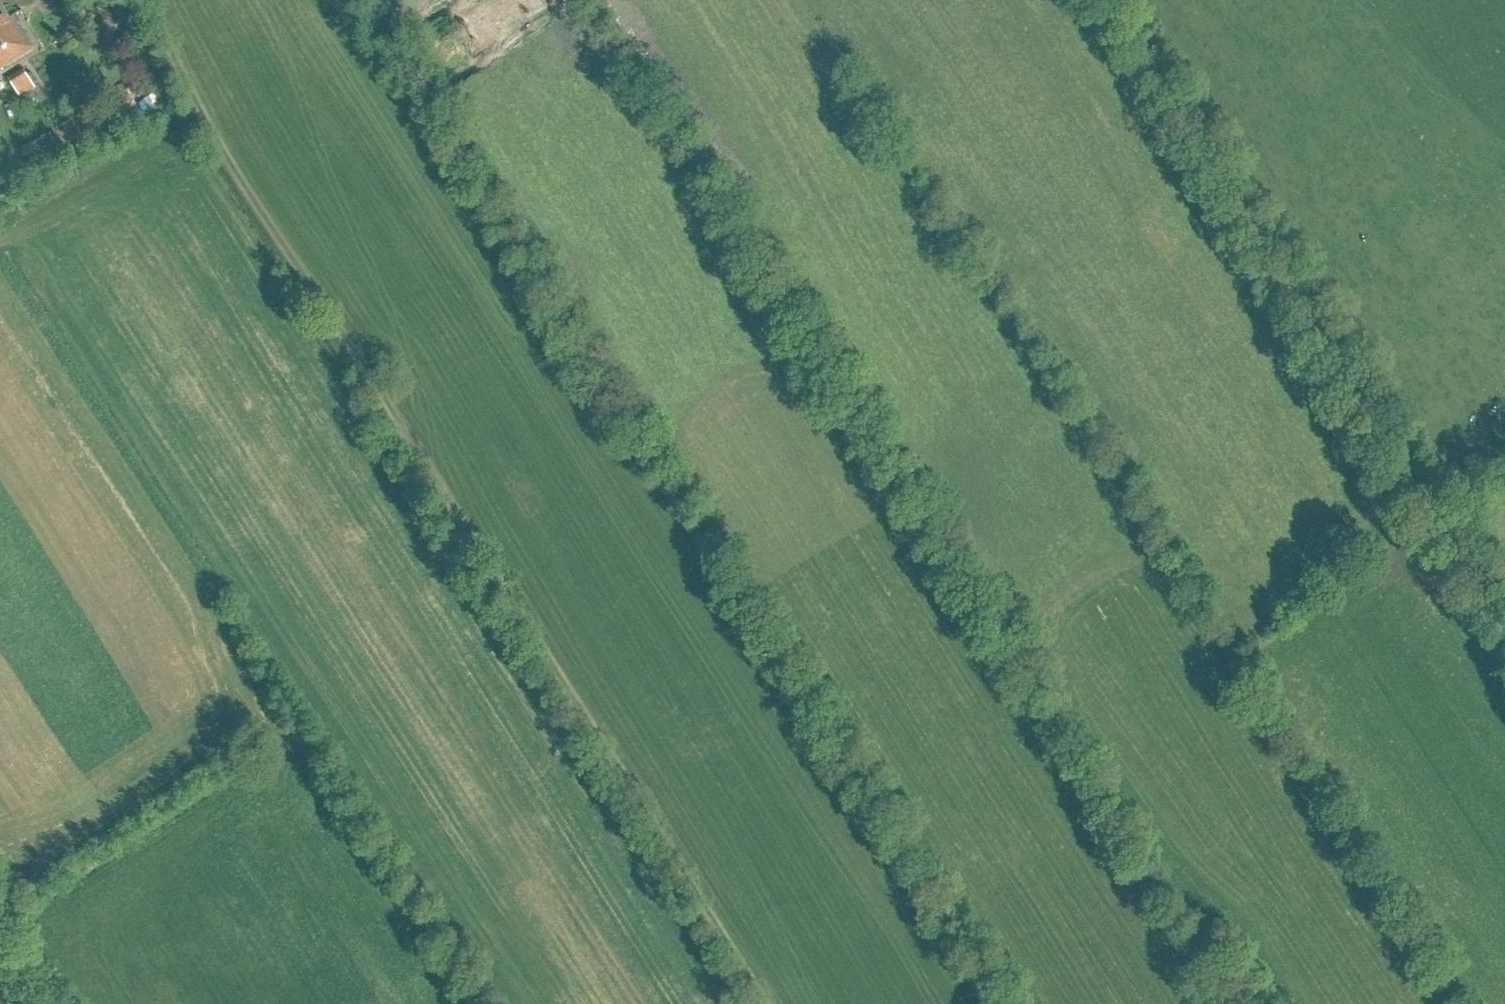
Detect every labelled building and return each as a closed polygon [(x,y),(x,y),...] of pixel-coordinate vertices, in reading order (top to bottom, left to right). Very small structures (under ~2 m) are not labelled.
[(34,46),(15,14),(10,17),(0,2),(0,66),(34,46)] [(22,75),(35,88),(46,76),(33,64),(22,75)] [(157,91),(144,99),(152,112),(165,104),(157,91)]
